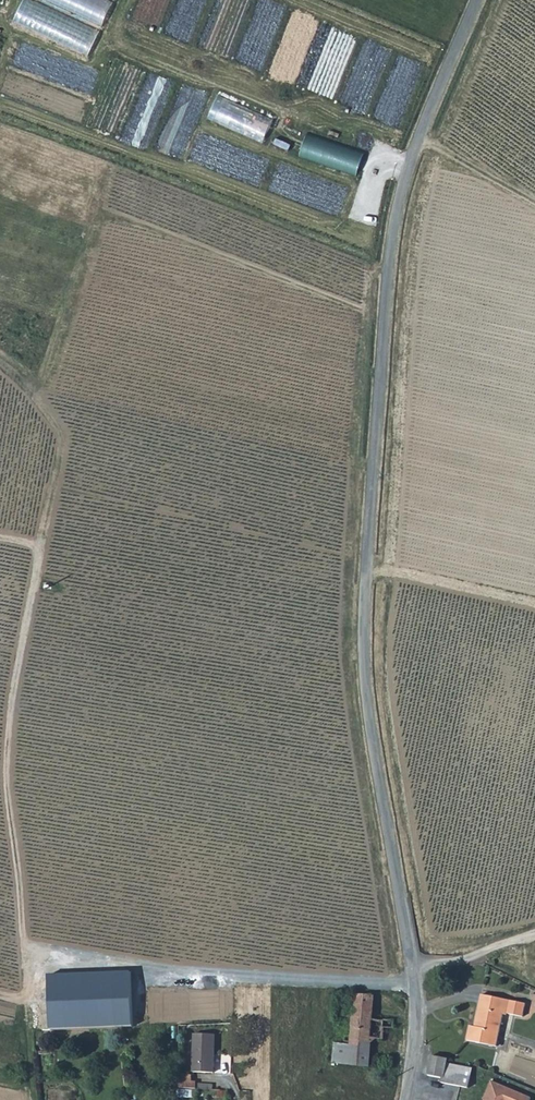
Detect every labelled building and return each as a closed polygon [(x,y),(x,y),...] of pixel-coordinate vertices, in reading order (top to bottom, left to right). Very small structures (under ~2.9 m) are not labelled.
[(130,974),(50,978),(52,1030),(132,1027),(130,974)] [(353,1010),(373,1012),(374,997),(354,995),(353,1007),(353,1010)] [(510,1001),(481,995),(474,1027),(469,1026),(465,1041),(496,1047),(502,1015),(506,1016),(510,1001)] [(353,1007),(345,1006),(344,1017),(352,1017),(351,1035),(345,1035),(345,1040),(351,1041),(371,1043),(371,1039),(384,1040),(384,1027),(394,1028),(394,1020),(384,1020),(383,1021),(372,1020),(373,1012),(353,1010),(353,1007)] [(194,1033),(193,1071),(214,1071),(214,1033),(194,1033)] [(333,1063),(369,1066),(371,1043),(351,1041),(351,1044),(335,1043),(333,1063)] [(532,1086),(531,1088),(534,1090),(534,1058),(512,1051),(504,1077),(532,1086)] [(446,1059),(431,1057),(429,1075),(442,1077),(441,1082),(468,1087),(470,1068),(445,1064),(446,1059)] [(194,1089),(197,1089),(196,1081),(192,1081),(192,1075),(179,1075),(180,1089),(194,1089)] [(489,1081),(481,1099),(527,1099),(528,1098),(489,1081)]
